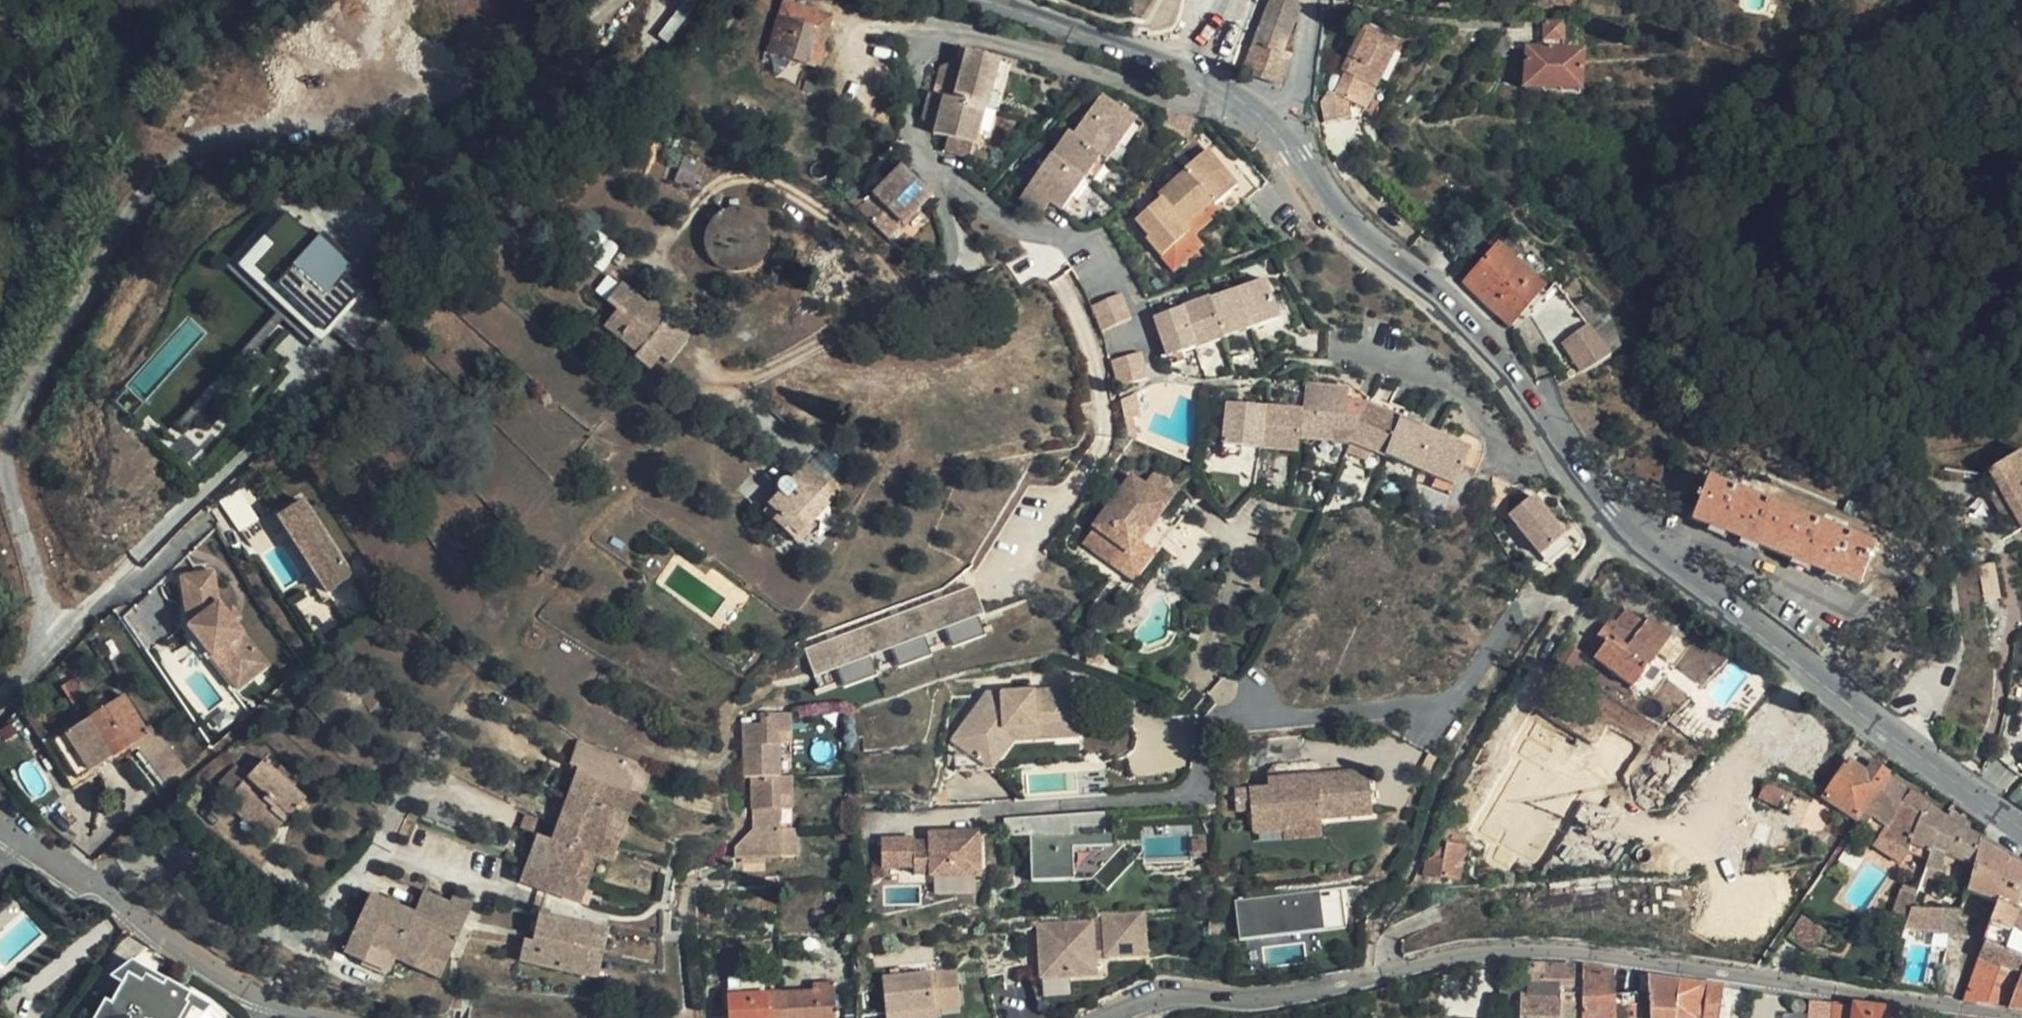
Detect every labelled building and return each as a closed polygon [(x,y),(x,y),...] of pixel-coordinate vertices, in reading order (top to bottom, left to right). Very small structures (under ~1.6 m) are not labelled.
[(804,64),(810,43),(820,46),(830,11),(796,0),(783,0),(767,52),(804,64)] [(1244,73),(1281,88),(1293,56),(1285,53),(1301,9),(1297,8),(1299,2),(1297,0),(1271,0),(1244,73)] [(631,47),(658,22),(646,9),(619,34),(631,47)] [(675,41),(658,22),(631,47),(621,55),(632,67),(603,92),(609,99),(675,41)] [(1564,51),(1564,25),(1542,24),(1541,50),(1527,49),(1524,85),(1579,89),(1581,53),(1564,51)] [(1352,78),(1375,90),(1398,42),(1365,25),(1342,72),(1352,78)] [(810,43),(804,64),(814,67),(820,46),(810,43)] [(969,105),(979,108),(984,92),(993,58),(961,51),(954,73),(936,69),(928,95),(969,105)] [(993,58),(984,92),(994,94),(1003,60),(993,58)] [(1343,97),(1348,100),(1365,108),(1375,90),(1352,78),(1343,97)] [(1343,97),(1326,92),(1320,103),(1324,123),(1352,118),(1348,100),(1343,97)] [(920,118),(921,119),(931,122),(929,133),(948,138),(944,153),(966,158),(974,129),(963,126),(969,105),(928,95),(923,94),(919,108),(920,118)] [(1102,159),(1108,163),(1137,123),(1105,100),(1074,138),(1102,159)] [(974,129),(979,108),(969,105),(963,126),(974,129)] [(1074,138),(1069,134),(1051,158),(1085,182),(1102,159),(1074,138)] [(1206,154),(1180,174),(1183,177),(1212,209),(1235,190),(1206,154)] [(1085,182),(1051,158),(1019,200),(1042,217),(1050,204),(1062,212),(1085,182)] [(858,194),(849,203),(886,239),(913,211),(905,203),(920,187),(900,168),(865,201),(858,194)] [(1190,237),(1217,215),(1212,209),(1183,177),(1157,198),(1159,201),(1190,237)] [(913,211),(929,195),(920,187),(905,203),(913,211)] [(1200,249),(1190,237),(1159,201),(1135,221),(1149,238),(1145,241),(1171,270),(1200,249)] [(717,212),(714,214),(709,218),(707,222),(704,227),(702,233),(701,240),(702,247),(704,254),(707,259),(709,263),(713,266),(718,270),(725,272),(732,274),(739,274),(743,273),(749,271),(753,268),(757,265),(761,261),(764,257),(766,250),(768,245),(768,239),(767,233),(765,227),(763,223),(759,218),(755,214),(750,211),(744,208),(737,207),(730,207),(724,208),(720,210),(717,212)] [(1538,287),(1550,275),(1531,257),(1519,269),(1498,248),(1464,284),(1508,327),(1542,291),(1538,287)] [(273,286),(292,264),(299,256),(292,250),(266,279),(273,286)] [(330,328),(344,313),(342,311),(346,306),(342,301),(346,296),(341,291),(335,297),(330,291),(325,295),(292,264),(273,286),(300,311),(324,333),(330,328)] [(1266,281),(1238,290),(1251,329),(1279,319),(1266,281)] [(670,313),(651,298),(646,304),(620,283),(606,301),(615,309),(602,325),(636,352),(633,356),(647,369),(658,355),(647,347),(669,320),(667,319),(670,313)] [(287,324),(300,311),(273,286),(260,300),(287,324)] [(1251,329),(1238,290),(1210,300),(1223,338),(1251,329)] [(1116,294),(1103,300),(1114,323),(1126,317),(1116,294)] [(1103,300),(1090,305),(1099,330),(1114,323),(1103,300)] [(1223,338),(1210,300),(1182,309),(1195,347),(1223,338)] [(1182,309),(1154,318),(1168,356),(1182,351),(1195,347),(1182,309)] [(368,334),(344,313),(330,328),(354,351),(368,334)] [(658,355),(667,363),(688,336),(669,320),(647,347),(658,355)] [(1313,345),(1315,327),(1314,327),(1304,326),(1302,344),(1313,345)] [(1568,372),(1585,362),(1567,333),(1552,343),(1568,372)] [(1185,360),(1182,351),(1168,356),(1171,365),(1185,360)] [(1141,354),(1127,358),(1128,361),(1135,383),(1149,379),(1141,354)] [(1128,361),(1113,365),(1119,387),(1135,383),(1128,361)] [(1305,386),(1302,413),(1299,438),(1349,445),(1366,406),(1369,398),(1349,384),(1347,392),(1305,386)] [(1122,399),(1125,418),(1134,416),(1141,415),(1137,398),(1122,399)] [(1260,449),(1264,408),(1227,404),(1225,424),(1217,423),(1216,437),(1223,437),(1223,444),(1244,447),(1260,449)] [(1349,445),(1383,459),(1399,420),(1366,406),(1349,445)] [(1302,413),(1264,408),(1260,449),(1280,452),(1282,441),(1299,443),(1299,438),(1302,413)] [(1125,418),(1128,437),(1138,441),(1134,416),(1125,418)] [(1402,456),(1421,464),(1434,434),(1399,420),(1383,459),(1398,466),(1402,456)] [(1421,464),(1417,474),(1453,489),(1463,464),(1478,470),(1482,455),(1434,434),(1421,464)] [(1280,452),(1298,455),(1299,443),(1282,441),(1280,452)] [(1244,447),(1223,444),(1222,455),(1243,458),(1244,447)] [(1987,473),(2021,529),(2021,453),(1987,473)] [(1398,466),(1417,474),(1421,464),(1402,456),(1398,466)] [(762,510),(796,543),(814,524),(810,521),(835,494),(805,464),(790,481),(784,478),(779,480),(777,483),(776,487),(779,492),(762,510)] [(1094,527),(1083,542),(1119,569),(1140,542),(1147,533),(1138,526),(1144,519),(1152,526),(1179,491),(1188,497),(1190,502),(1208,494),(1195,468),(1178,476),(1170,484),(1154,471),(1144,485),(1131,475),(1092,526),(1094,527)] [(1691,521),(1818,573),(1858,589),(1874,548),(1707,480),(1691,521)] [(1508,515),(1540,553),(1553,543),(1565,534),(1533,496),(1508,515)] [(349,575),(298,498),(274,513),(325,591),(349,575)] [(1147,533),(1152,526),(1144,519),(1138,526),(1147,533)] [(1119,569),(1134,581),(1155,553),(1140,542),(1119,569)] [(1553,543),(1540,553),(1547,562),(1560,551),(1553,543)] [(2000,599),(1993,566),(1977,569),(1984,602),(2000,599)] [(237,693),(271,667),(245,638),(224,611),(218,571),(181,577),(186,624),(210,658),(237,693)] [(984,614),(974,587),(805,648),(815,676),(838,669),(869,657),(891,648),(924,637),(946,628),(979,616),(984,614)] [(643,631),(650,620),(636,610),(629,621),(643,631)] [(1628,610),(1618,622),(1638,637),(1648,625),(1628,610)] [(979,616),(946,628),(953,648),(986,635),(979,616)] [(1638,637),(1618,622),(1615,620),(1588,654),(1633,688),(1672,637),(1651,621),(1648,625),(1638,637)] [(924,637),(891,648),(898,668),(931,656),(924,637)] [(2016,644),(2010,670),(2021,672),(2021,639),(2016,644)] [(1566,646),(1553,667),(1574,678),(1575,679),(1587,658),(1566,646)] [(869,657),(838,669),(845,688),(877,677),(869,657)] [(1016,745),(1083,743),(1081,691),(1038,692),(1001,696),(988,695),(951,744),(995,775),(1016,745)] [(123,695),(45,745),(68,781),(96,764),(135,739),(147,732),(123,695)] [(88,706),(81,695),(75,700),(81,711),(88,706)] [(750,776),(768,775),(782,775),(782,753),(789,753),(788,710),(763,711),(760,711),(760,723),(741,723),(743,776),(750,776)] [(147,732),(135,739),(157,773),(169,766),(147,732)] [(578,765),(569,789),(618,807),(619,806),(631,810),(637,813),(645,792),(633,787),(640,765),(579,742),(571,763),(578,765)] [(241,805),(260,822),(272,833),(305,796),(293,785),(296,781),(278,766),(275,770),(262,759),(229,795),(241,805)] [(1824,800),(1858,822),(1889,776),(1873,765),(1867,774),(1850,762),(1824,800)] [(96,764),(68,781),(72,786),(99,770),(96,764)] [(633,787),(645,792),(653,770),(640,765),(633,787)] [(1279,784),(1278,778),(1267,778),(1267,788),(1234,790),(1235,809),(1250,809),(1252,831),(1256,833),(1282,831),(1281,826),(1320,823),(1320,818),(1372,814),(1369,771),(1294,776),(1294,782),(1279,784)] [(751,826),(767,826),(783,825),(783,807),(790,806),(790,775),(782,775),(768,775),(750,776),(751,826)] [(1928,861),(1944,818),(1899,783),(1889,776),(1858,822),(1880,837),(1887,841),(1909,855),(1928,861)] [(1784,794),(1766,785),(1759,799),(1778,808),(1784,794)] [(569,789),(566,796),(615,815),(618,807),(569,789)] [(586,849),(597,854),(612,858),(622,832),(610,827),(615,815),(566,796),(551,837),(585,850),(586,849)] [(1811,805),(1794,797),(1787,812),(1804,820),(1811,805)] [(253,829),(260,822),(241,805),(235,812),(253,829)] [(615,815),(627,820),(631,810),(619,806),(618,807),(615,815)] [(622,832),(627,820),(615,815),(610,827),(622,832)] [(1956,861),(1974,867),(1980,839),(1944,818),(1928,861),(1925,870),(1923,877),(1940,882),(1943,873),(1944,866),(1951,865),(1956,861)] [(1281,826),(1282,831),(1283,840),(1322,837),(1320,823),(1281,826)] [(737,854),(764,854),(800,854),(800,825),(783,825),(767,826),(751,826),(737,842),(737,854)] [(1790,846),(1795,832),(1784,828),(1779,842),(1790,846)] [(1116,851),(1116,830),(1073,831),(1073,839),(1073,844),(1065,844),(1066,840),(1066,839),(1031,840),(1033,887),(1076,885),(1075,853),(1116,851)] [(536,838),(583,856),(585,850),(551,837),(550,840),(537,834),(536,838)] [(1902,866),(1909,855),(1887,841),(1880,837),(1874,847),(1902,866)] [(579,902),(589,874),(578,869),(583,856),(536,838),(520,879),(579,902)] [(983,881),(982,838),(944,839),(945,848),(932,848),(930,848),(929,853),(922,854),(922,849),(918,849),(917,845),(884,846),(885,874),(918,873),(918,881),(932,880),(933,883),(983,881)] [(932,848),(945,848),(944,839),(932,840),(932,848)] [(1979,958),(2000,966),(2011,938),(2013,932),(2021,908),(2021,865),(2015,860),(1980,839),(1974,867),(1968,891),(1998,902),(1979,958)] [(1444,862),(1432,859),(1429,859),(1425,878),(1442,881),(1443,879),(1461,882),(1467,848),(1447,844),(1447,845),(1444,862)] [(1447,845),(1432,859),(1444,862),(1447,845)] [(583,856),(595,860),(597,854),(586,849),(585,850),(583,856)] [(589,874),(595,860),(583,856),(578,869),(589,874)] [(1235,901),(1238,939),(1325,929),(1345,926),(1341,889),(1320,892),(1235,901)] [(342,950),(387,970),(393,957),(414,911),(368,891),(342,950)] [(414,911),(393,957),(413,965),(419,952),(444,964),(470,905),(452,896),(448,902),(422,891),(414,911)] [(1937,998),(1964,1002),(1979,958),(1998,902),(1968,891),(1963,914),(1957,938),(1950,937),(1937,998)] [(1913,910),(1917,897),(1904,892),(1897,915),(1910,920),(1913,910)] [(1219,913),(1217,904),(1203,905),(1204,915),(1220,914),(1219,913)] [(2013,932),(2021,936),(2021,908),(2013,932)] [(1906,933),(1941,936),(1942,912),(1913,910),(1910,920),(1906,933)] [(600,958),(607,928),(572,920),(537,912),(531,940),(523,938),(518,959),(582,973),(587,955),(600,958)] [(1941,936),(1950,937),(1957,938),(1963,914),(1942,912),(1941,936)] [(1220,916),(1220,914),(1204,915),(1204,923),(1222,922),(1220,916)] [(1800,915),(1786,937),(1810,952),(1824,931),(1800,915)] [(1145,962),(1142,919),(1116,921),(1104,921),(1105,931),(1039,935),(1043,986),(1096,983),(1095,962),(1094,957),(1106,957),(1106,962),(1107,964),(1145,962)] [(2009,1009),(2021,976),(2021,936),(2013,932),(2011,938),(2000,966),(1979,958),(1964,1002),(1971,1003),(2009,1009)] [(419,952),(413,965),(439,977),(444,964),(419,952)] [(596,977),(600,958),(587,955),(582,973),(596,977)] [(192,1008),(202,1013),(211,1005),(131,959),(109,976),(121,982),(111,1003),(104,999),(93,1017),(186,1017),(192,1008)] [(1524,985),(1574,987),(1576,966),(1529,962),(1525,962),(1524,985)] [(1583,1017),(1640,1017),(1638,993),(1614,996),(1615,972),(1584,967),(1583,1017)] [(956,973),(882,981),(886,1017),(912,1017),(911,1013),(941,1010),(961,1008),(956,973)] [(1724,987),(1651,977),(1649,976),(1651,1017),(1720,1017),(1724,987)] [(2021,976),(2009,1009),(2021,1010),(2021,976)] [(834,984),(813,985),(813,993),(750,996),(749,988),(727,989),(729,1017),(836,1017),(834,984)] [(513,998),(468,994),(465,1017),(510,1017),(513,998)] [(1559,1000),(1559,998),(1520,995),(1518,1017),(1558,1017),(1559,1000)] [(510,1017),(628,1017),(628,1010),(513,998),(510,1017)] [(1833,1007),(1833,1003),(1810,999),(1809,1017),(1833,1017),(1833,1007)] [(1574,1001),(1559,1000),(1558,1017),(1573,1017),(1574,1001)] [(1901,1012),(1855,1006),(1855,1010),(1833,1007),(1833,1017),(1900,1017),(1901,1012)]
